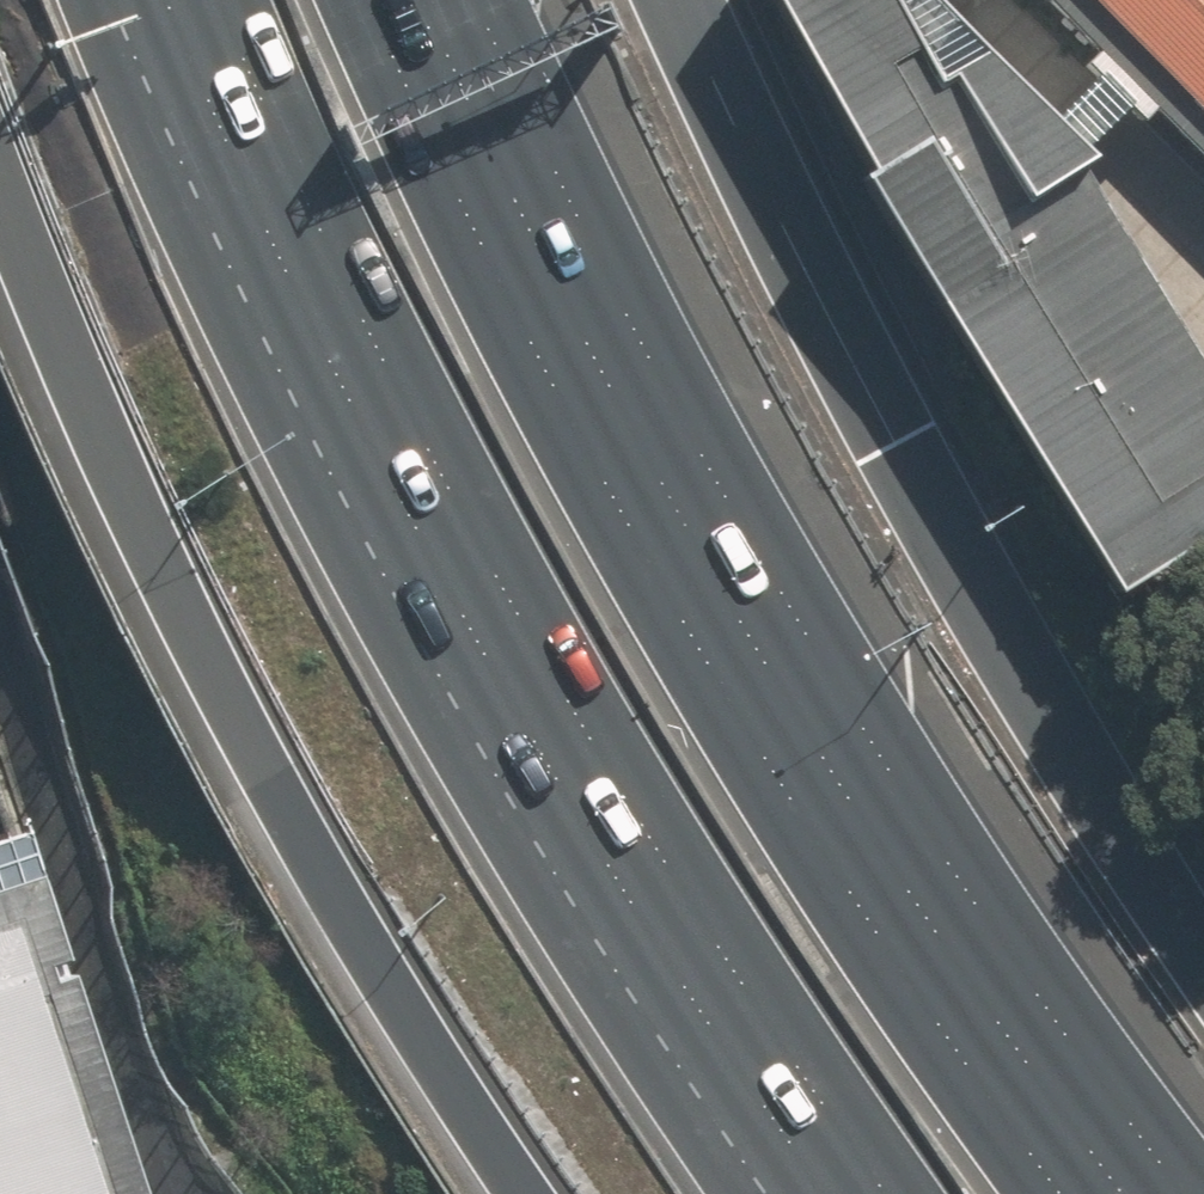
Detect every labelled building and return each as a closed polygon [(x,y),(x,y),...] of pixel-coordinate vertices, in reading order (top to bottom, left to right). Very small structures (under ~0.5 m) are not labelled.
[(1126,581),(1178,550),(1203,534),(1203,339),(1095,159),(1104,151),(949,0),(786,0),(893,178),(886,182),(1126,581)] [(1203,117),(1203,0),(1088,0),(1203,117)] [(55,872),(40,820),(11,830),(0,833),(0,1193),(162,1193),(55,872)]
